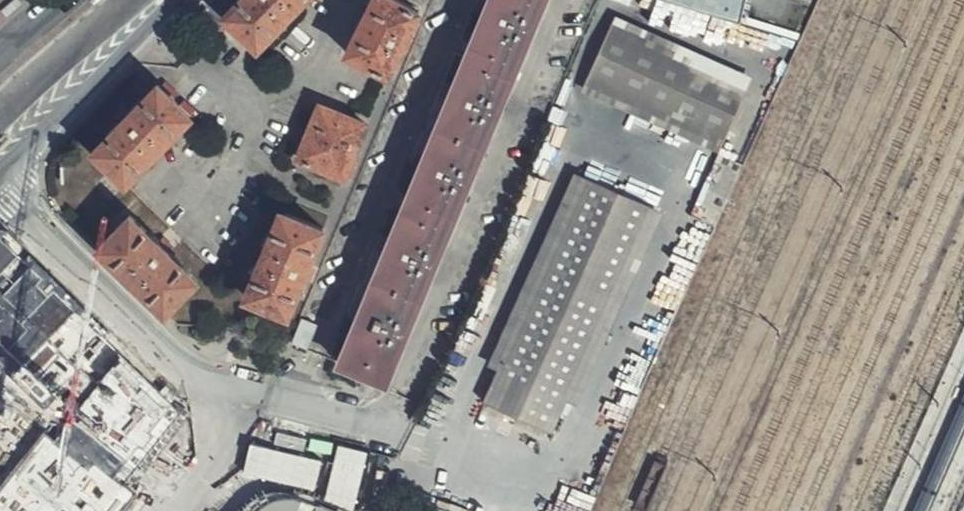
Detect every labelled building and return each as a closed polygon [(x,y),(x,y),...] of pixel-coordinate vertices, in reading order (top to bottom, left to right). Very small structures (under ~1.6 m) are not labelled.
[(219,16),(258,53),(309,0),(234,0),(219,16)] [(546,0),(483,0),(481,6),(489,9),(459,79),(451,77),(446,89),(453,93),(428,153),(420,149),(415,160),(424,164),(394,235),(386,232),(381,243),(389,246),(364,305),(355,303),(351,314),(359,317),(341,362),(387,381),(546,0)] [(409,38),(424,8),(407,0),(368,0),(341,55),(389,78),(403,51),(409,38)] [(740,22),(745,0),(665,0),(740,22)] [(206,12),(198,5),(186,19),(195,26),(206,12)] [(719,151),(752,76),(614,15),(581,90),(719,151)] [(414,40),(409,38),(403,51),(407,53),(414,40)] [(157,78),(87,150),(125,188),(196,116),(157,78)] [(294,160),(346,181),(370,120),(318,99),(294,160)] [(576,404),(663,212),(574,172),(487,364),(498,369),(484,401),(552,431),(566,400),(576,404)] [(290,319),(305,281),(311,266),(327,226),(278,206),(241,300),(290,319)] [(129,210),(93,247),(165,317),(201,279),(172,251),(159,238),(129,210)] [(159,238),(172,251),(176,247),(163,234),(159,238)] [(44,411),(106,344),(0,239),(0,385),(44,411)] [(311,266),(305,281),(312,284),(318,269),(311,266)] [(137,494),(126,484),(185,411),(122,361),(54,445),(43,436),(0,489),(0,510),(123,510),(137,494)] [(246,471),(317,486),(323,457),(252,442),(246,471)] [(338,445),(329,500),(357,504),(366,449),(338,445)] [(308,497),(294,492),(282,490),(269,490),(260,493),(253,498),(242,510),(340,510),(308,497)]
